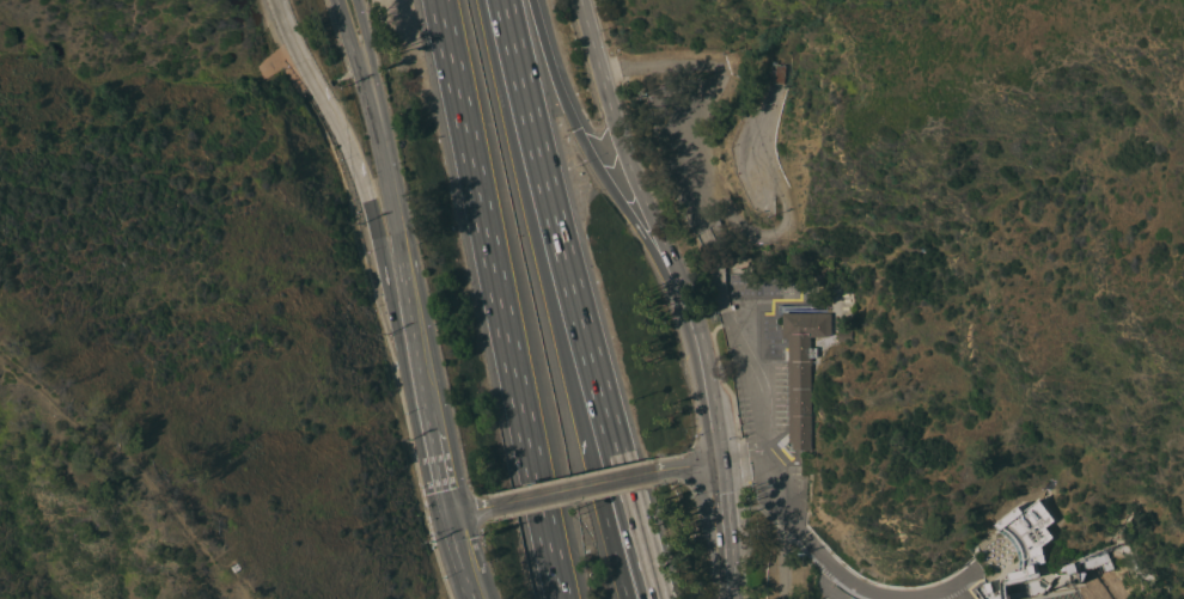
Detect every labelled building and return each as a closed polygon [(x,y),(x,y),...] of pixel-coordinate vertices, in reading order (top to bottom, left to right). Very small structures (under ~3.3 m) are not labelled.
[(780,65),(786,65),(783,82),(775,82),(775,80),(777,65),(780,65)] [(750,256),(750,264),(738,265),(728,265),(728,256),(738,256),(750,256)] [(830,311),(830,335),(826,335),(826,336),(810,336),(810,347),(816,347),(816,357),(810,357),(811,448),(793,448),(793,442),(789,442),(788,337),(783,337),(782,312),(830,311)] [(850,326),(850,340),(837,340),(837,326),(850,326)] [(993,522),(1001,532),(1009,536),(1013,540),(1017,546),(1020,556),(1019,562),(1030,560),(1031,564),(1045,561),(1039,544),(1052,536),(1044,525),(1054,519),(1037,497),(1020,512),(1015,506),(993,522)] [(1008,598),(1009,598),(997,598),(995,587),(993,586),(990,569),(1000,567),(1019,562),(1030,560),(1031,564),(1032,570),(1024,573),(1025,576),(1013,579),(1015,591),(1007,593),(1008,598)] [(1112,568),(1103,570),(1100,563),(1110,560),(1112,568)] [(1080,573),(1081,582),(1072,582),(1072,573),(1080,573)]
